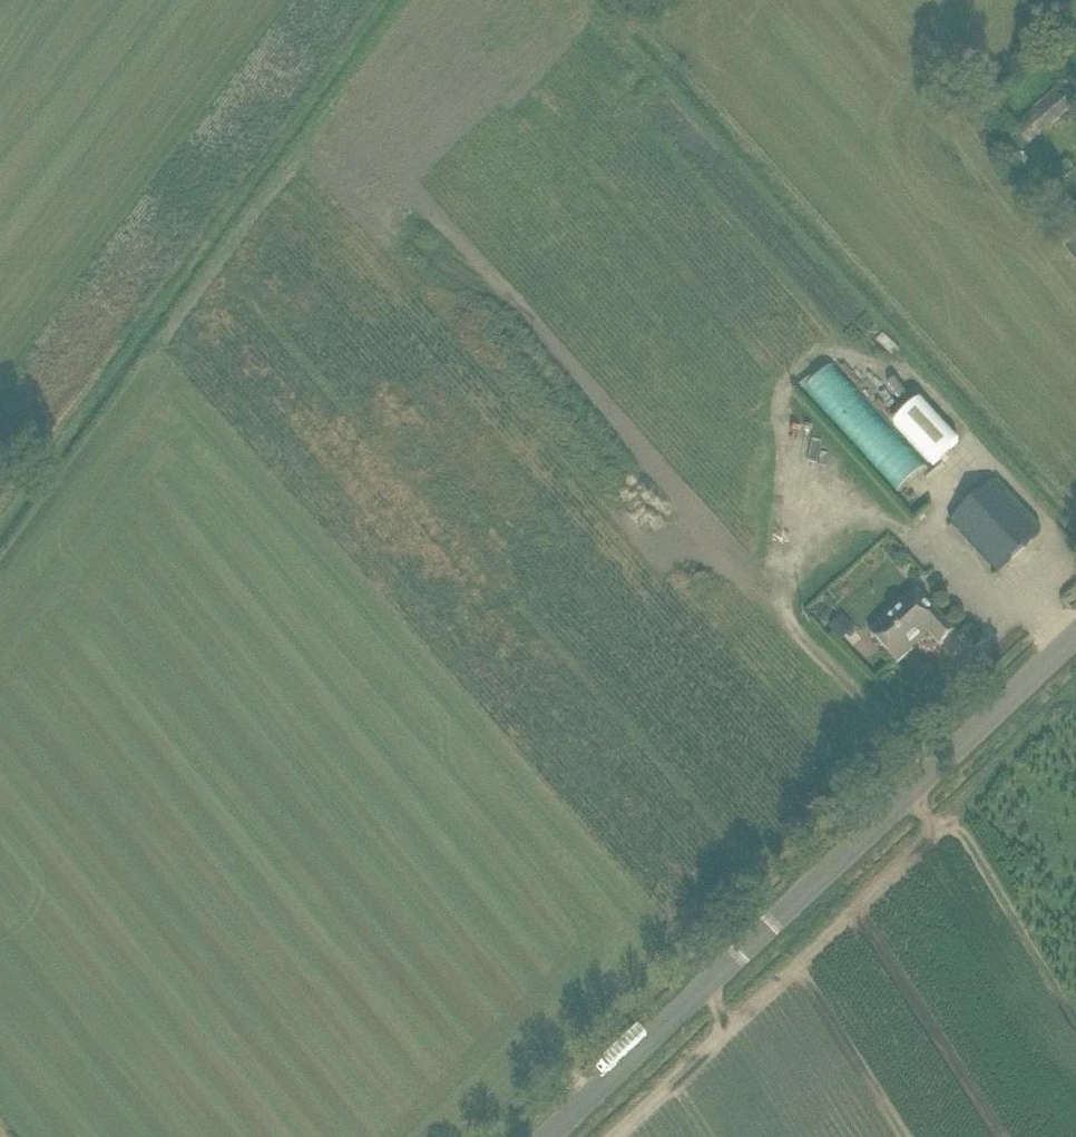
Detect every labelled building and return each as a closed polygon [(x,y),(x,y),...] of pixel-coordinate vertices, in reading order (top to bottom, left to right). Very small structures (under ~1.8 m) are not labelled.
[(1010,132),(1026,151),(1070,110),(1053,92),(1010,132)] [(1055,170),(1064,181),(1075,171),(1066,160),(1055,170)] [(830,365),(804,389),(901,491),(924,469),(830,365)] [(906,383),(882,405),(955,486),(979,464),(906,383)] [(951,521),(982,556),(997,572),(1039,535),(992,484),(951,521)] [(940,645),(954,632),(925,600),(920,605),(913,597),(876,631),(886,642),(881,647),(896,664),(913,649),(910,646),(927,631),(940,645)] [(841,619),(830,629),(839,638),(849,628),(841,619)]
